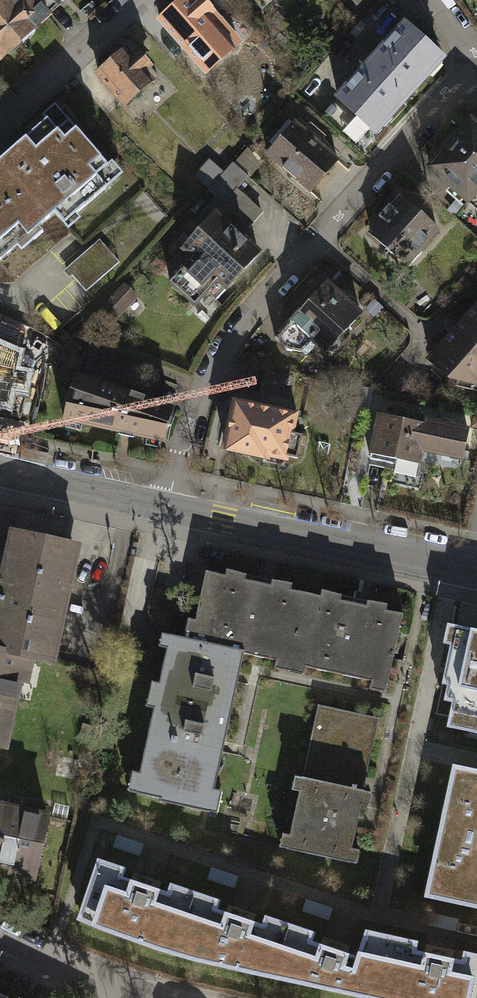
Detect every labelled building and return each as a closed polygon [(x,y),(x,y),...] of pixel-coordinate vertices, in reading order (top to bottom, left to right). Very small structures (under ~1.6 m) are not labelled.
[(0,3),(0,19),(20,41),(60,6),(55,0),(3,0),(0,3)] [(160,19),(187,49),(219,20),(201,0),(196,0),(194,2),(192,0),(181,0),(160,19)] [(261,8),(271,0),(254,0),(261,8)] [(20,41),(0,19),(0,59),(20,41)] [(365,70),(339,97),(349,106),(364,119),(371,127),(385,112),(389,117),(428,76),(423,71),(437,57),(404,25),(371,60),(365,54),(356,62),(365,70)] [(123,49),(97,74),(126,104),(158,74),(137,52),(132,57),(123,49)] [(0,156),(0,164),(46,217),(52,212),(67,229),(81,217),(77,211),(124,170),(112,156),(108,160),(55,100),(37,115),(41,120),(0,156)] [(348,137),(364,119),(349,106),(344,112),(335,104),(325,117),(348,137)] [(267,155),(309,191),(337,158),(294,122),(267,155)] [(470,122),(428,168),(466,201),(470,196),(476,203),(476,128),(470,122)] [(251,147),(239,157),(252,173),(264,163),(251,147)] [(211,161),(197,176),(207,185),(221,171),(211,161)] [(46,217),(0,164),(0,260),(46,217)] [(233,164),(208,191),(223,205),(236,190),(248,178),(233,164)] [(236,190),(223,205),(246,226),(259,211),(236,190)] [(436,230),(404,198),(394,209),(388,204),(377,215),(382,220),(371,232),(408,268),(422,254),(417,249),(436,230)] [(204,291),(213,299),(258,252),(214,211),(182,245),(192,255),(168,280),(193,303),(204,291)] [(100,239),(65,270),(85,291),(120,262),(100,239)] [(324,350),(335,353),(344,342),(342,333),(361,313),(325,283),(273,338),(284,348),(301,351),(312,340),(324,350)] [(135,296),(123,284),(93,314),(105,326),(135,296)] [(428,358),(447,376),(476,384),(476,304),(428,358)] [(16,405),(28,351),(0,345),(0,401),(16,405)] [(63,418),(164,440),(169,409),(74,373),(63,418)] [(294,414),(234,401),(225,447),(263,455),(261,460),(283,464),(285,455),(295,457),(300,434),(290,432),(294,414)] [(432,426),(380,416),(371,458),(395,463),(396,456),(418,460),(420,448),(463,457),(469,428),(433,420),(432,426)] [(9,552),(0,550),(0,575),(4,576),(2,585),(7,586),(5,596),(0,595),(0,612),(7,613),(3,631),(0,631),(0,650),(24,656),(24,657),(51,663),(72,566),(77,544),(14,531),(9,552)] [(206,571),(191,641),(244,652),(244,654),(290,664),(306,593),(291,590),(292,584),(278,581),(277,586),(240,578),(241,573),(226,570),(225,575),(206,571)] [(321,596),(306,593),(290,664),(387,685),(403,614),(386,610),(387,605),(373,602),(372,607),(335,599),(336,594),(322,591),(321,596)] [(447,624),(443,643),(450,645),(442,684),(447,685),(444,701),(452,703),(447,727),(476,733),(476,630),(447,624)] [(169,636),(156,695),(231,711),(244,654),(244,652),(191,641),(169,636)] [(4,746),(24,657),(24,656),(0,650),(0,745),(4,746)] [(209,812),(231,711),(156,695),(135,793),(160,798),(159,801),(209,812)] [(302,778),(363,791),(365,781),(379,717),(318,704),(302,778)] [(454,766),(430,878),(441,882),(438,898),(476,906),(476,771),(454,766)] [(349,862),(364,791),(363,791),(302,778),(287,849),(349,862)] [(0,805),(0,863),(35,871),(47,815),(0,805)] [(161,949),(176,953),(178,941),(195,893),(171,884),(168,893),(121,877),(124,869),(98,860),(82,907),(101,914),(99,927),(161,949)] [(218,901),(195,893),(178,941),(176,953),(194,959),(272,977),(290,925),(266,917),(263,925),(215,909),(218,901)] [(290,925),(272,977),(373,997),(378,997),(392,936),(367,931),(358,957),(310,941),(313,933),(290,925)] [(392,936),(378,997),(476,997),(476,955),(465,952),(463,961),(414,951),(417,942),(392,936)]
